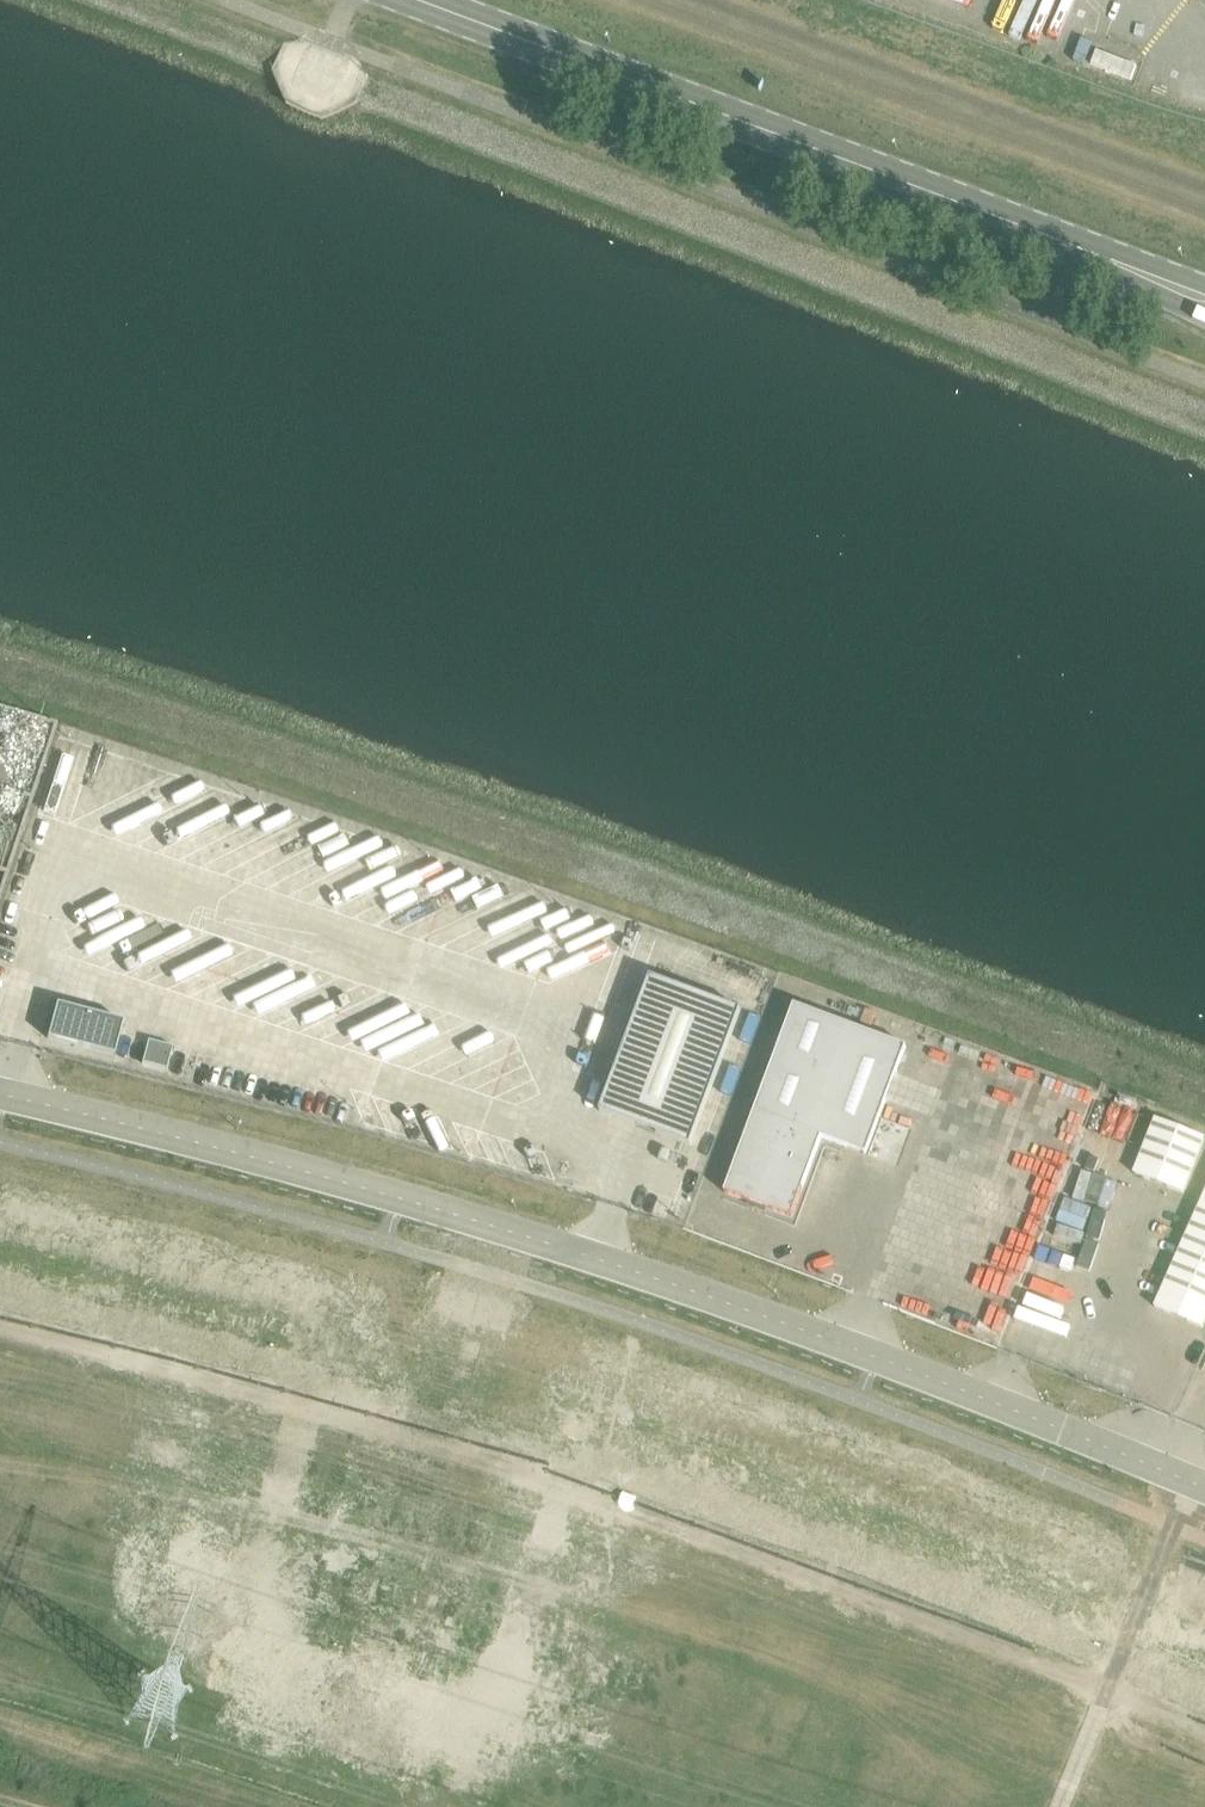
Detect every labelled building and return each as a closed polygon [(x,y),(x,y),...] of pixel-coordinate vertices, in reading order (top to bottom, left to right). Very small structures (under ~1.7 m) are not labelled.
[(1129,81),(1138,53),(1098,39),(1088,67),(1129,81)] [(740,1010),(650,977),(601,1112),(690,1145),(740,1010)] [(56,1004),(47,1038),(113,1055),(122,1021),(56,1004)] [(906,1047),(794,1006),(724,1193),(791,1218),(821,1138),(866,1154),(906,1047)] [(1204,1139),(1156,1120),(1134,1174),(1183,1194),(1204,1139)] [(1204,1323),(1204,1193),(1191,1225),(1154,1308),(1202,1329),(1204,1323)]
